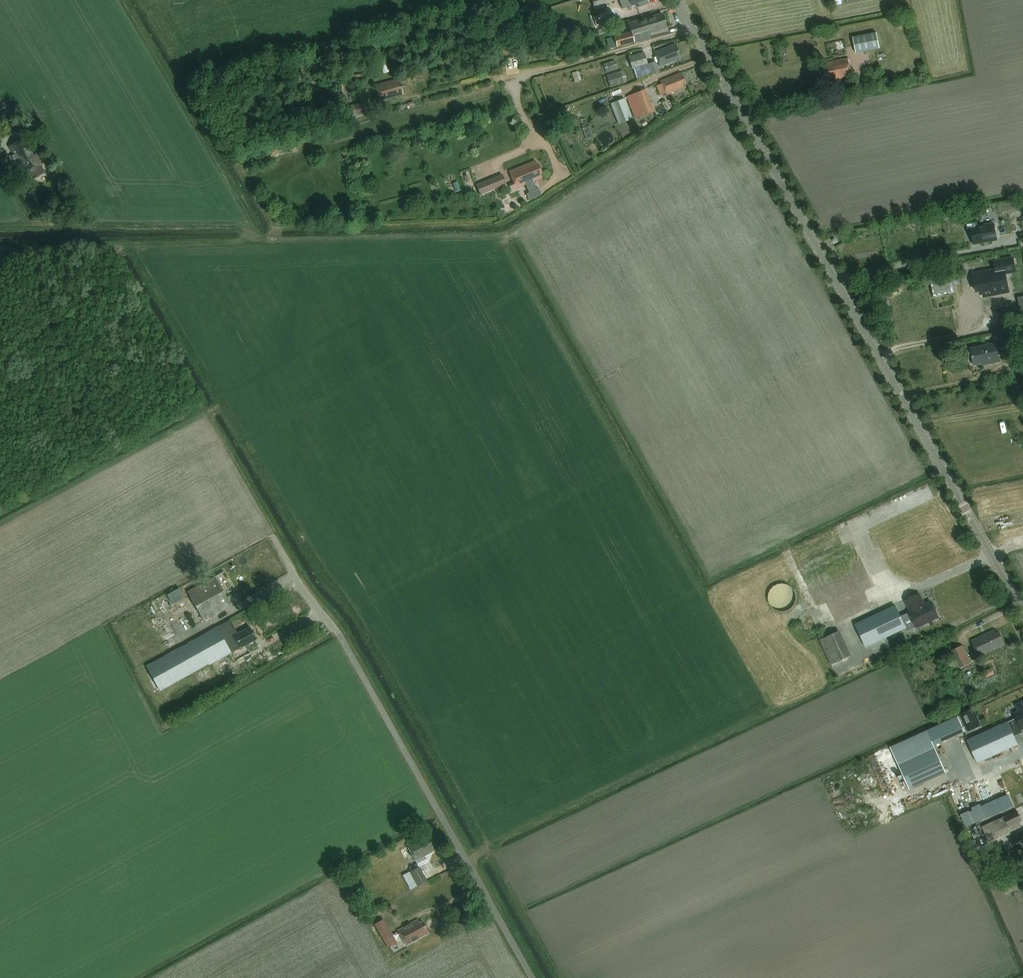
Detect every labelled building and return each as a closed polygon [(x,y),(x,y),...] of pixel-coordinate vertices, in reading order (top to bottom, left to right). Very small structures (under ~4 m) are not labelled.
[(603,0),(592,0),(594,9),(605,5),(603,0)] [(623,9),(632,6),(638,4),(639,7),(647,4),(646,1),(648,0),(619,0),(623,9)] [(650,34),(666,29),(662,14),(628,24),(631,32),(614,37),(617,47),(634,43),(634,44),(639,42),(637,34),(649,30),(650,34)] [(876,33),(853,38),(856,54),(879,49),(876,33)] [(360,43),(346,48),(349,56),(363,51),(360,43)] [(677,57),(680,56),(675,45),(654,53),(660,67),(678,60),(677,57)] [(632,70),(633,69),(647,65),(644,53),(628,58),(632,70)] [(833,83),(852,79),(848,59),(822,65),(823,70),(820,70),(822,79),(824,79),(826,86),(834,84),(833,83)] [(577,81),(617,70),(615,62),(575,73),(577,81)] [(651,76),(658,73),(655,63),(647,65),(633,69),(636,78),(650,74),(651,76)] [(622,71),(606,76),(610,90),(626,85),(622,71)] [(682,85),(685,84),(681,73),(660,82),(661,85),(656,87),(660,96),(665,94),(666,96),(683,88),(682,85)] [(380,102),(403,95),(402,92),(400,84),(399,80),(376,86),(380,102)] [(635,119),(654,112),(645,90),(626,97),(635,119)] [(633,119),(625,99),(611,104),(619,125),(633,119)] [(364,102),(349,106),(352,117),(367,113),(364,102)] [(415,108),(413,102),(408,104),(399,107),(400,112),(409,109),(410,110),(415,108)] [(10,135),(24,127),(18,117),(4,126),(10,135)] [(14,148),(11,150),(27,174),(29,172),(34,180),(45,173),(40,166),(43,164),(37,154),(34,156),(25,141),(21,143),(20,140),(12,145),(14,148)] [(539,175),(541,174),(538,165),(536,166),(535,162),(509,173),(514,184),(509,186),(511,191),(526,185),(529,193),(526,194),(529,201),(541,196),(538,189),(536,190),(532,182),(541,178),(539,175)] [(483,194),(506,185),(502,175),(479,185),(483,194)] [(978,227),(977,218),(966,220),(967,229),(970,228),(974,246),(997,241),(994,224),(978,227)] [(992,271),(972,276),(976,289),(982,287),(984,295),(1009,289),(1005,270),(1012,268),(1009,256),(990,261),(992,271)] [(957,292),(954,280),(933,284),(936,296),(957,292)] [(1020,315),(1019,309),(1015,309),(1015,306),(1007,308),(1008,311),(1001,312),(1003,319),(1020,315)] [(1004,354),(1014,352),(1011,339),(1001,341),(1004,354)] [(986,365),(999,363),(995,344),(970,349),(974,366),(986,364),(986,365)] [(1022,380),(1015,381),(1017,394),(1022,393),(1022,380)] [(215,577),(187,593),(204,621),(231,606),(215,577)] [(782,585),(778,585),(775,586),(772,588),(770,591),(768,594),(768,596),(768,599),(768,601),(769,605),(771,608),(772,609),(775,611),(776,612),(780,613),(781,613),(785,612),(787,612),(788,611),(791,609),(793,606),(795,603),(795,601),(796,598),(795,596),(794,593),(793,590),(791,589),(789,586),(787,586),(784,585),(782,585)] [(181,587),(169,594),(174,603),(187,596),(181,587)] [(925,606),(920,595),(907,601),(912,612),(910,613),(917,628),(938,618),(936,611),(936,609),(934,606),(933,605),(932,603),(925,606)] [(906,630),(895,607),(856,625),(867,648),(906,630)] [(230,620),(146,666),(159,690),(230,652),(230,654),(256,640),(249,628),(237,634),(230,620)] [(833,664),(854,655),(843,630),(822,639),(833,664)] [(995,650),(1005,645),(999,633),(997,634),(995,630),(971,642),(978,657),(995,650)] [(969,665),(971,664),(962,646),(950,652),(959,670),(961,669),(962,672),(971,668),(969,665)] [(977,723),(972,711),(962,715),(967,727),(977,723)] [(958,717),(927,731),(934,746),(964,732),(958,717)] [(1006,723),(967,741),(978,763),(1017,745),(1006,723)] [(897,763),(934,746),(927,731),(890,748),(897,763)] [(934,746),(897,763),(909,790),(946,773),(934,746)] [(1017,811),(1003,817),(1005,821),(1006,823),(1007,824),(1007,825),(1008,827),(1019,823),(1022,821),(1017,811)] [(428,863),(424,857),(433,852),(431,848),(434,846),(427,835),(419,839),(418,839),(406,845),(415,862),(415,861),(419,868),(428,863)] [(410,891),(427,882),(419,867),(410,873),(409,872),(403,876),(410,891)] [(396,942),(383,920),(374,925),(387,948),(396,942)] [(418,920),(397,931),(406,946),(429,933),(423,923),(420,924),(418,920)]
